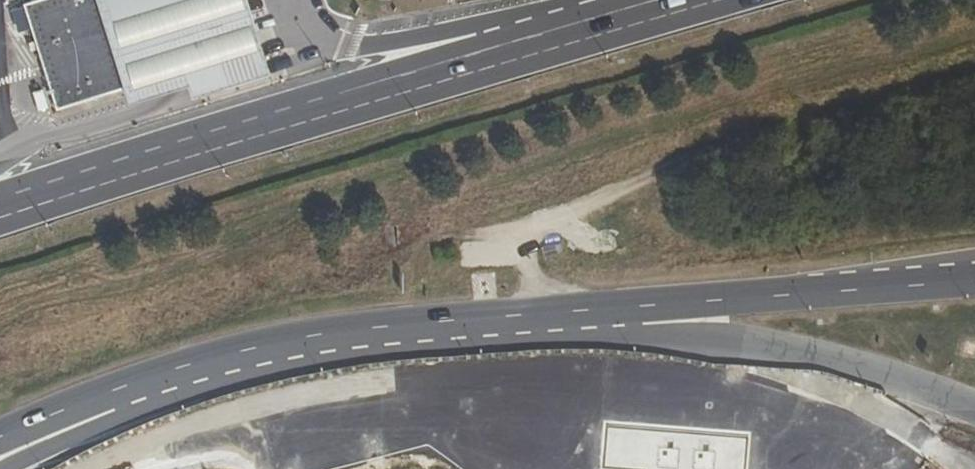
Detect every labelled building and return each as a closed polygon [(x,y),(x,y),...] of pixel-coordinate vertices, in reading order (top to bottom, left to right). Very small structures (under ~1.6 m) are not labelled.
[(125,90),(100,1),(100,0),(41,0),(25,5),(57,111),(125,90)] [(130,107),(161,97),(189,88),(193,101),(271,76),(257,30),(248,0),(97,0),(130,107)]
